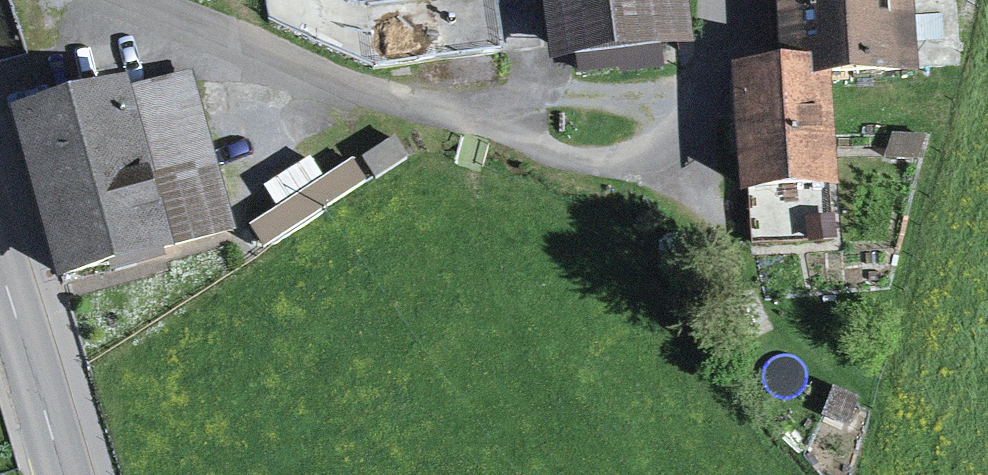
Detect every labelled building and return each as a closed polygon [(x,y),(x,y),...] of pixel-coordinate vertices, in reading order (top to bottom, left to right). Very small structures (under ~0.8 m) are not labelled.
[(548,68),(698,49),(692,0),(540,0),(548,68)] [(782,93),(832,90),(920,83),(915,0),(777,0),(782,93)] [(193,71),(130,89),(174,249),(238,232),(193,71)] [(130,89),(12,120),(57,288),(175,256),(174,249),(130,89)] [(832,90),(782,93),(734,95),(740,205),(748,205),(751,254),(841,249),(832,90)] [(893,136),(884,161),(918,164),(926,137),(893,136)] [(396,141),(363,161),(376,182),(409,163),(396,141)] [(354,163),(251,232),(264,251),(367,182),(354,163)] [(832,391),(822,414),(847,425),(858,402),(832,391)]
